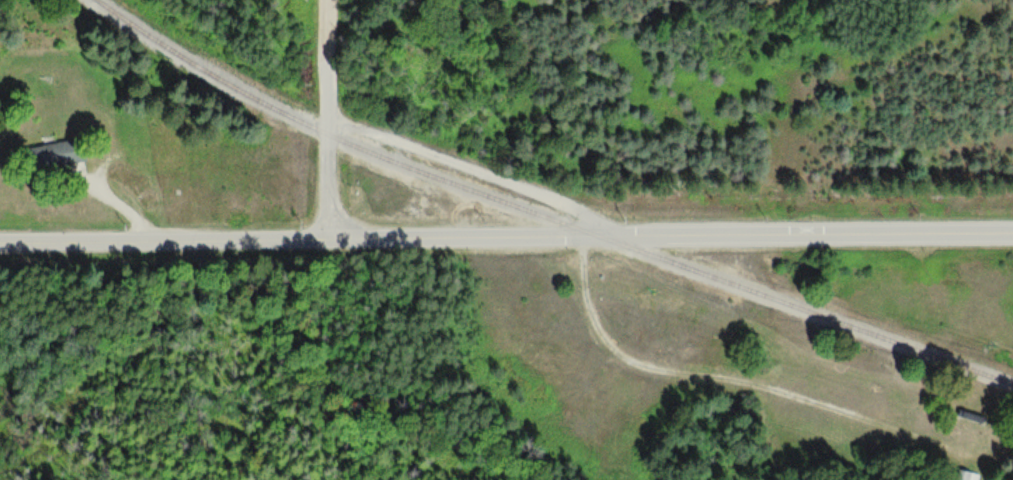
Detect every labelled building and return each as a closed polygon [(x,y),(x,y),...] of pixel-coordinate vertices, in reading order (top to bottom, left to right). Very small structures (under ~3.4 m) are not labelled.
[(38,163),(71,165),(72,143),(40,141),(38,163)]
